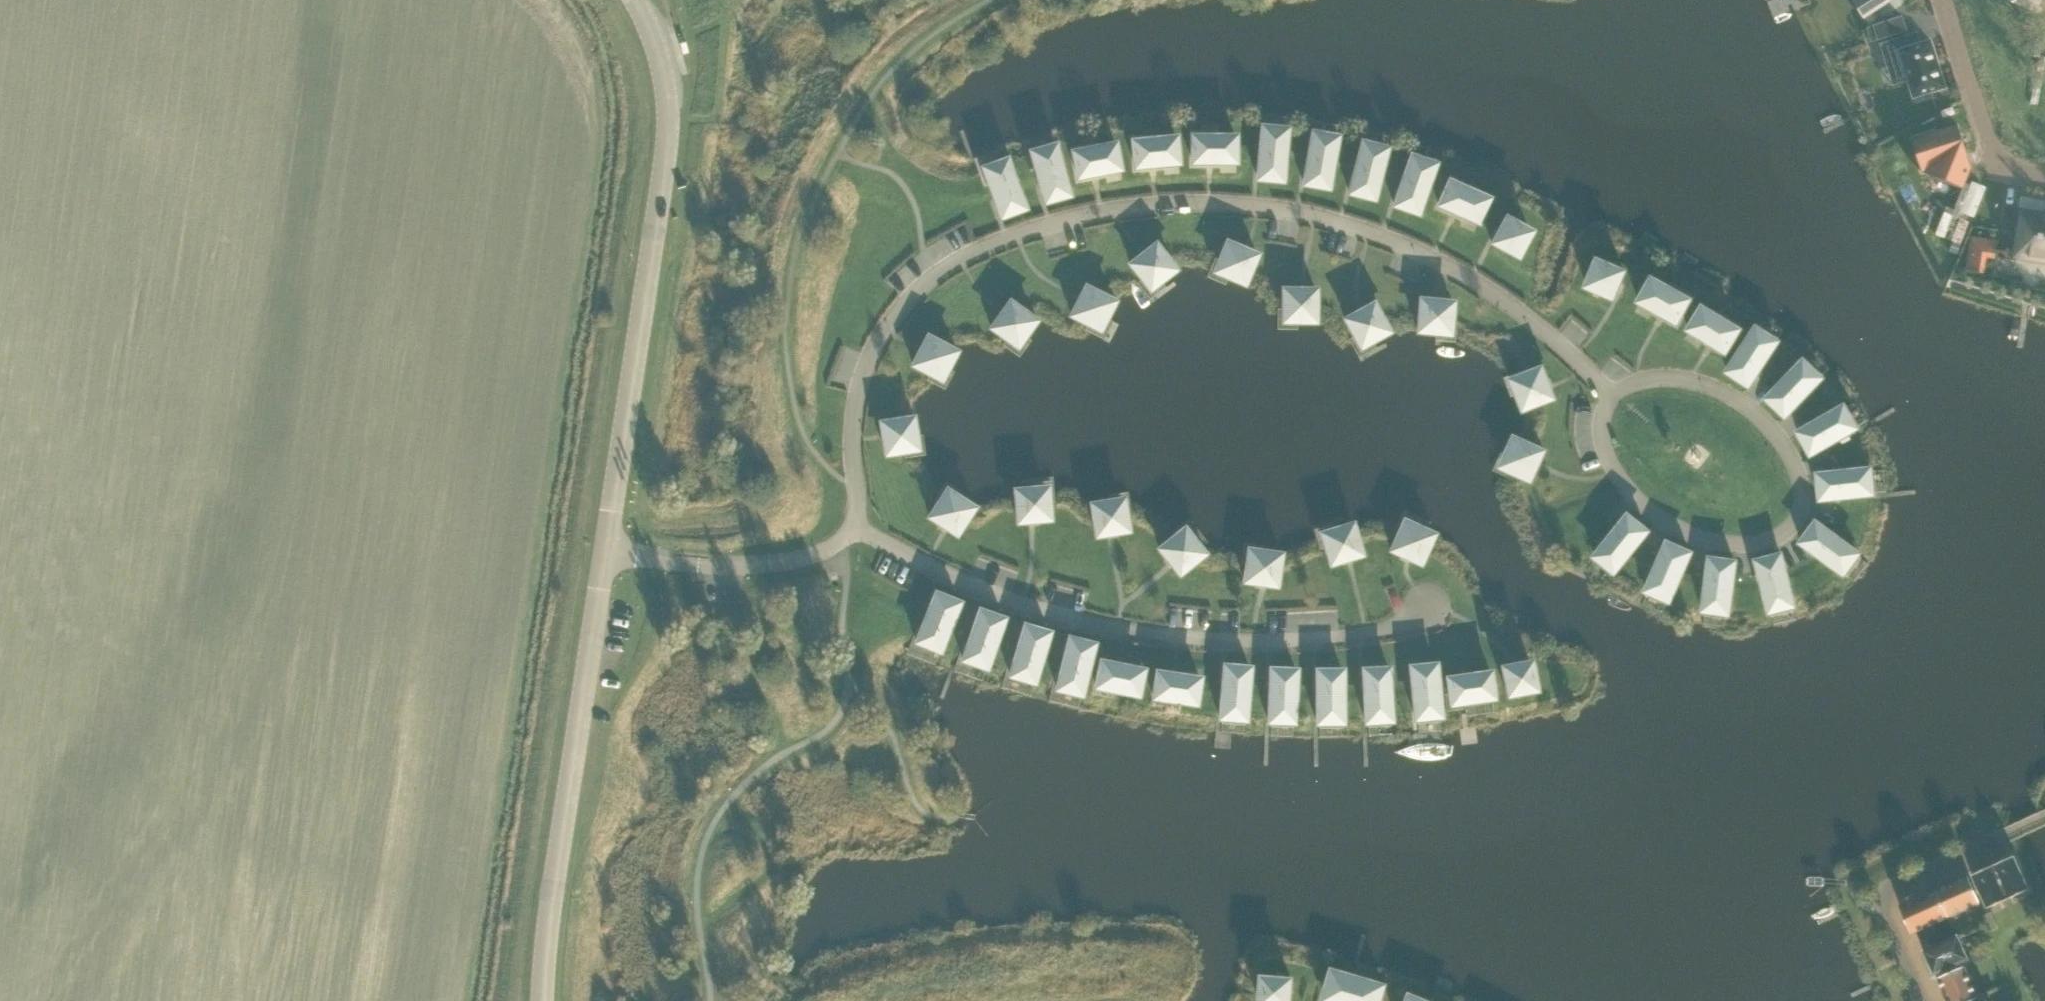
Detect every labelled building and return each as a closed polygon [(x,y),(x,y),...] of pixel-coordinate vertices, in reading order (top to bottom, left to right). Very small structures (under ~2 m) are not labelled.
[(1864,18),(1891,0),(1865,0),(1864,18)] [(1872,42),(1894,35),(1889,20),(1868,28),(1872,42)] [(1885,60),(1900,55),(1908,81),(1914,98),(1946,88),(1931,40),(1922,43),(1899,50),(1895,39),(1879,44),(1885,60)] [(1924,171),(1922,172),(1923,173),(1924,172),(1923,173),(1923,174),(1933,170),(1935,176),(1963,187),(1956,207),(1957,207),(1969,175),(1968,175),(1971,168),(1960,136),(1961,136),(1957,124),(1912,139),(1914,139),(1924,171)] [(1258,180),(1282,182),(1287,130),(1262,128),(1258,180)] [(1304,185),(1328,189),(1337,138),(1313,134),(1304,185)] [(1133,143),(1135,168),(1178,164),(1176,138),(1133,143)] [(1193,138),(1193,164),(1235,164),(1235,138),(1193,138)] [(1349,194),(1373,200),(1386,150),(1362,143),(1349,194)] [(1073,154),(1078,179),(1120,171),(1115,145),(1073,154)] [(1031,153),(1045,204),(1069,197),(1055,146),(1031,153)] [(1394,207),(1418,215),(1435,165),(1411,157),(1394,207)] [(983,170),(1001,219),(1025,210),(1007,161),(983,170)] [(1439,206),(1478,224),(1488,200),(1449,182),(1439,206)] [(2018,255),(2019,255),(2020,251),(2044,254),(2044,217),(2044,220),(2023,217),(2018,255)] [(1492,244),(1517,258),(1531,233),(1506,220),(1492,244)] [(1228,244),(1224,252),(1216,272),(1244,284),(1256,256),(1228,244)] [(1175,271),(1156,247),(1132,265),(1150,290),(1175,271)] [(1587,288),(1614,299),(1624,273),(1598,262),(1587,288)] [(1652,280),(1639,303),(1677,324),(1689,301),(1652,280)] [(1086,289),(1073,316),(1100,330),(1114,303),(1086,289)] [(1315,291),(1284,291),(1284,322),(1315,322),(1315,291)] [(1422,301),(1419,332),(1449,335),(1452,304),(1422,301)] [(1035,322),(1017,309),(1010,304),(993,329),(1018,347),(1035,322)] [(1372,306),(1347,321),(1361,347),(1387,333),(1372,306)] [(1689,331),(1726,353),(1739,331),(1703,309),(1689,331)] [(1757,329),(1728,373),(1749,386),(1778,343),(1757,329)] [(929,339),(914,366),(941,380),(956,353),(929,339)] [(1768,399),(1786,417),(1821,380),(1803,362),(1768,399)] [(1553,398),(1542,370),(1514,381),(1525,410),(1553,398)] [(1844,408),(1799,433),(1811,455),(1856,429),(1844,408)] [(882,424),(887,455),(917,450),(913,420),(882,424)] [(1516,440),(1503,468),(1531,480),(1544,453),(1516,440)] [(1873,494),(1870,470),(1819,475),(1821,500),(1873,494)] [(1017,492),(1019,522),(1050,520),(1047,489),(1017,492)] [(948,492),(937,509),(931,518),(957,535),(973,509),(948,492)] [(1093,507),(1097,536),(1128,530),(1123,501),(1093,507)] [(1596,557),(1615,573),(1647,532),(1628,517),(1596,557)] [(1392,551),(1420,563),(1433,536),(1405,523),(1392,551)] [(1802,543),(1844,574),(1858,554),(1817,523),(1802,543)] [(1323,535),(1332,564),(1361,555),(1352,526),(1323,535)] [(1161,550),(1180,574),(1204,555),(1184,531),(1161,550)] [(1670,602),(1691,554),(1668,544),(1647,592),(1670,602)] [(1250,551),(1246,582),(1276,586),(1280,556),(1250,551)] [(1757,562),(1770,612),(1794,606),(1781,556),(1757,562)] [(1711,560),(1704,611),(1729,614),(1736,563),(1711,560)] [(937,594),(917,643),(940,652),(959,604),(937,594)] [(964,661),(987,669),(1004,620),(981,612),(964,661)] [(1011,677),(1035,684),(1049,633),(1026,627),(1011,677)] [(1058,690),(1082,696),(1094,645),(1070,639),(1058,690)] [(1097,687),(1139,695),(1143,671),(1102,662),(1097,687)] [(1502,669),(1508,696),(1535,691),(1530,663),(1502,669)] [(1411,668),(1416,720),(1441,717),(1435,665),(1411,668)] [(1221,719),(1246,721),(1250,669),(1225,667),(1221,719)] [(1364,671),(1367,723),(1391,722),(1388,669),(1364,671)] [(1270,722),(1294,723),(1296,671),(1271,670),(1270,722)] [(1318,671),(1318,724),(1343,723),(1342,671),(1318,671)] [(1158,673),(1154,698),(1196,704),(1200,679),(1158,673)] [(1448,679),(1451,705),(1494,699),(1491,674),(1448,679)] [(2013,856),(1992,865),(2008,899),(2028,890),(2013,856)] [(1987,908),(2008,899),(1992,865),(1972,874),(1987,908)] [(1968,876),(1936,891),(1948,917),(1980,903),(1968,876)] [(1948,917),(1936,891),(1918,899),(1916,895),(1901,902),(1903,906),(1900,907),(1912,933),(1948,917)] [(2040,906),(2037,899),(2029,902),(2032,909),(2040,906)] [(1986,923),(1995,919),(1992,912),(1983,916),(1986,923)] [(1998,926),(1995,919),(1986,923),(1988,930),(1998,926)] [(1933,947),(1925,951),(1923,951),(1934,974),(1968,959),(1957,936),(1933,947)] [(1921,942),(1925,951),(1933,947),(1929,939),(1921,942)] [(1985,950),(1978,952),(1982,960),(1988,958),(1985,950)] [(1978,952),(1971,955),(1975,963),(1982,960),(1978,952)] [(1977,997),(1963,966),(1937,978),(1947,1000),(1969,1000),(1977,997)] [(1385,987),(1333,971),(1324,1000),(1380,1000),(1385,987)] [(1292,981),(1264,978),(1262,1000),(1291,1000),(1292,981)]
